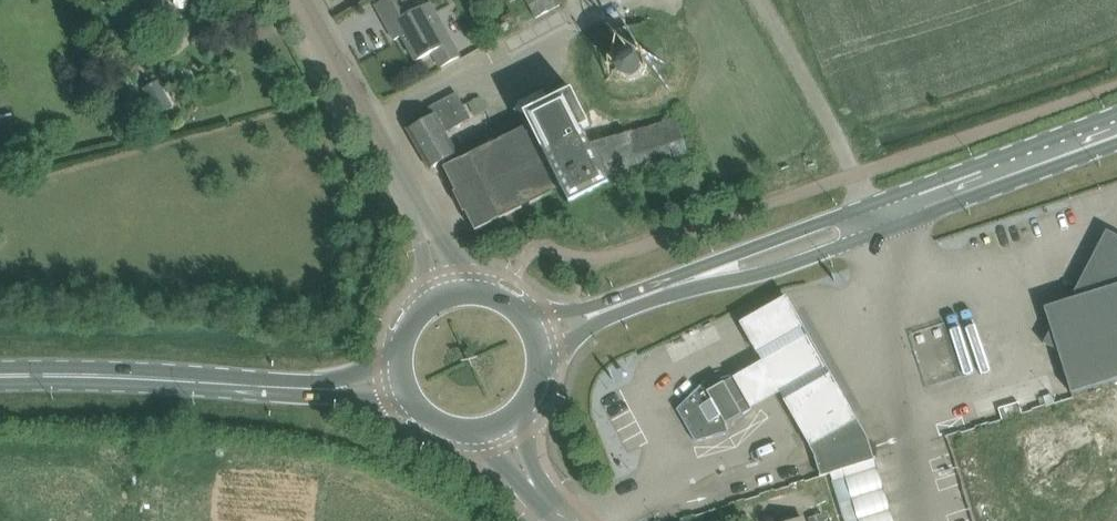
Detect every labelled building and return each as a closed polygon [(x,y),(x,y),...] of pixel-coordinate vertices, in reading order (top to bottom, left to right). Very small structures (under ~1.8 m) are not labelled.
[(404,37),(417,60),(433,51),(441,66),(461,56),(432,2),(418,10),(413,0),(385,0),(376,5),(396,41),(404,37)] [(537,17),(561,4),(559,0),(528,0),(537,17)] [(613,68),(614,71),(615,73),(617,76),(619,77),(620,78),(623,79),(624,80),(626,80),(627,80),(629,81),(630,81),(632,80),(635,80),(638,79),(641,77),(643,75),(645,72),(647,70),(648,67),(648,65),(648,63),(648,62),(648,60),(648,59),(647,56),(646,54),(645,53),(644,50),(642,49),(640,47),(637,46),(636,45),(633,44),(629,44),(628,44),(625,45),(622,46),(620,47),(618,49),(617,50),(615,52),(613,55),(612,58),(612,60),(612,63),(612,65),(612,66),(613,68)] [(145,88),(159,112),(172,104),(169,99),(162,85),(159,80),(145,88)] [(692,161),(685,140),(678,117),(590,142),(583,128),(590,124),(572,89),(526,112),(531,124),(445,167),(476,230),(501,218),(563,188),(571,203),(609,184),(610,186),(692,161)] [(434,114),(429,117),(410,128),(408,128),(432,169),(433,168),(433,167),(458,153),(447,133),(446,132),(472,117),(457,91),(449,96),(430,107),(434,114)] [(487,108),(480,95),(468,101),(475,114),(487,108)] [(1059,350),(1072,393),(1116,379),(1116,239),(1102,267),(1108,287),(1045,307),(1052,328),(1045,342),(1059,350)] [(760,362),(738,374),(757,406),(780,393),(809,443),(857,416),(786,296),(738,324),(760,362)] [(946,323),(912,333),(927,387),(961,377),(946,323)] [(727,423),(757,406),(738,374),(709,391),(703,384),(678,409),(696,440),(730,432),(727,423)] [(831,473),(846,520),(861,520),(847,476),(877,467),(874,459),(876,458),(876,457),(875,457),(872,447),(869,437),(857,416),(809,443),(815,454),(818,463),(821,476),(831,473)] [(810,520),(826,520),(823,513),(809,517),(810,520)]
